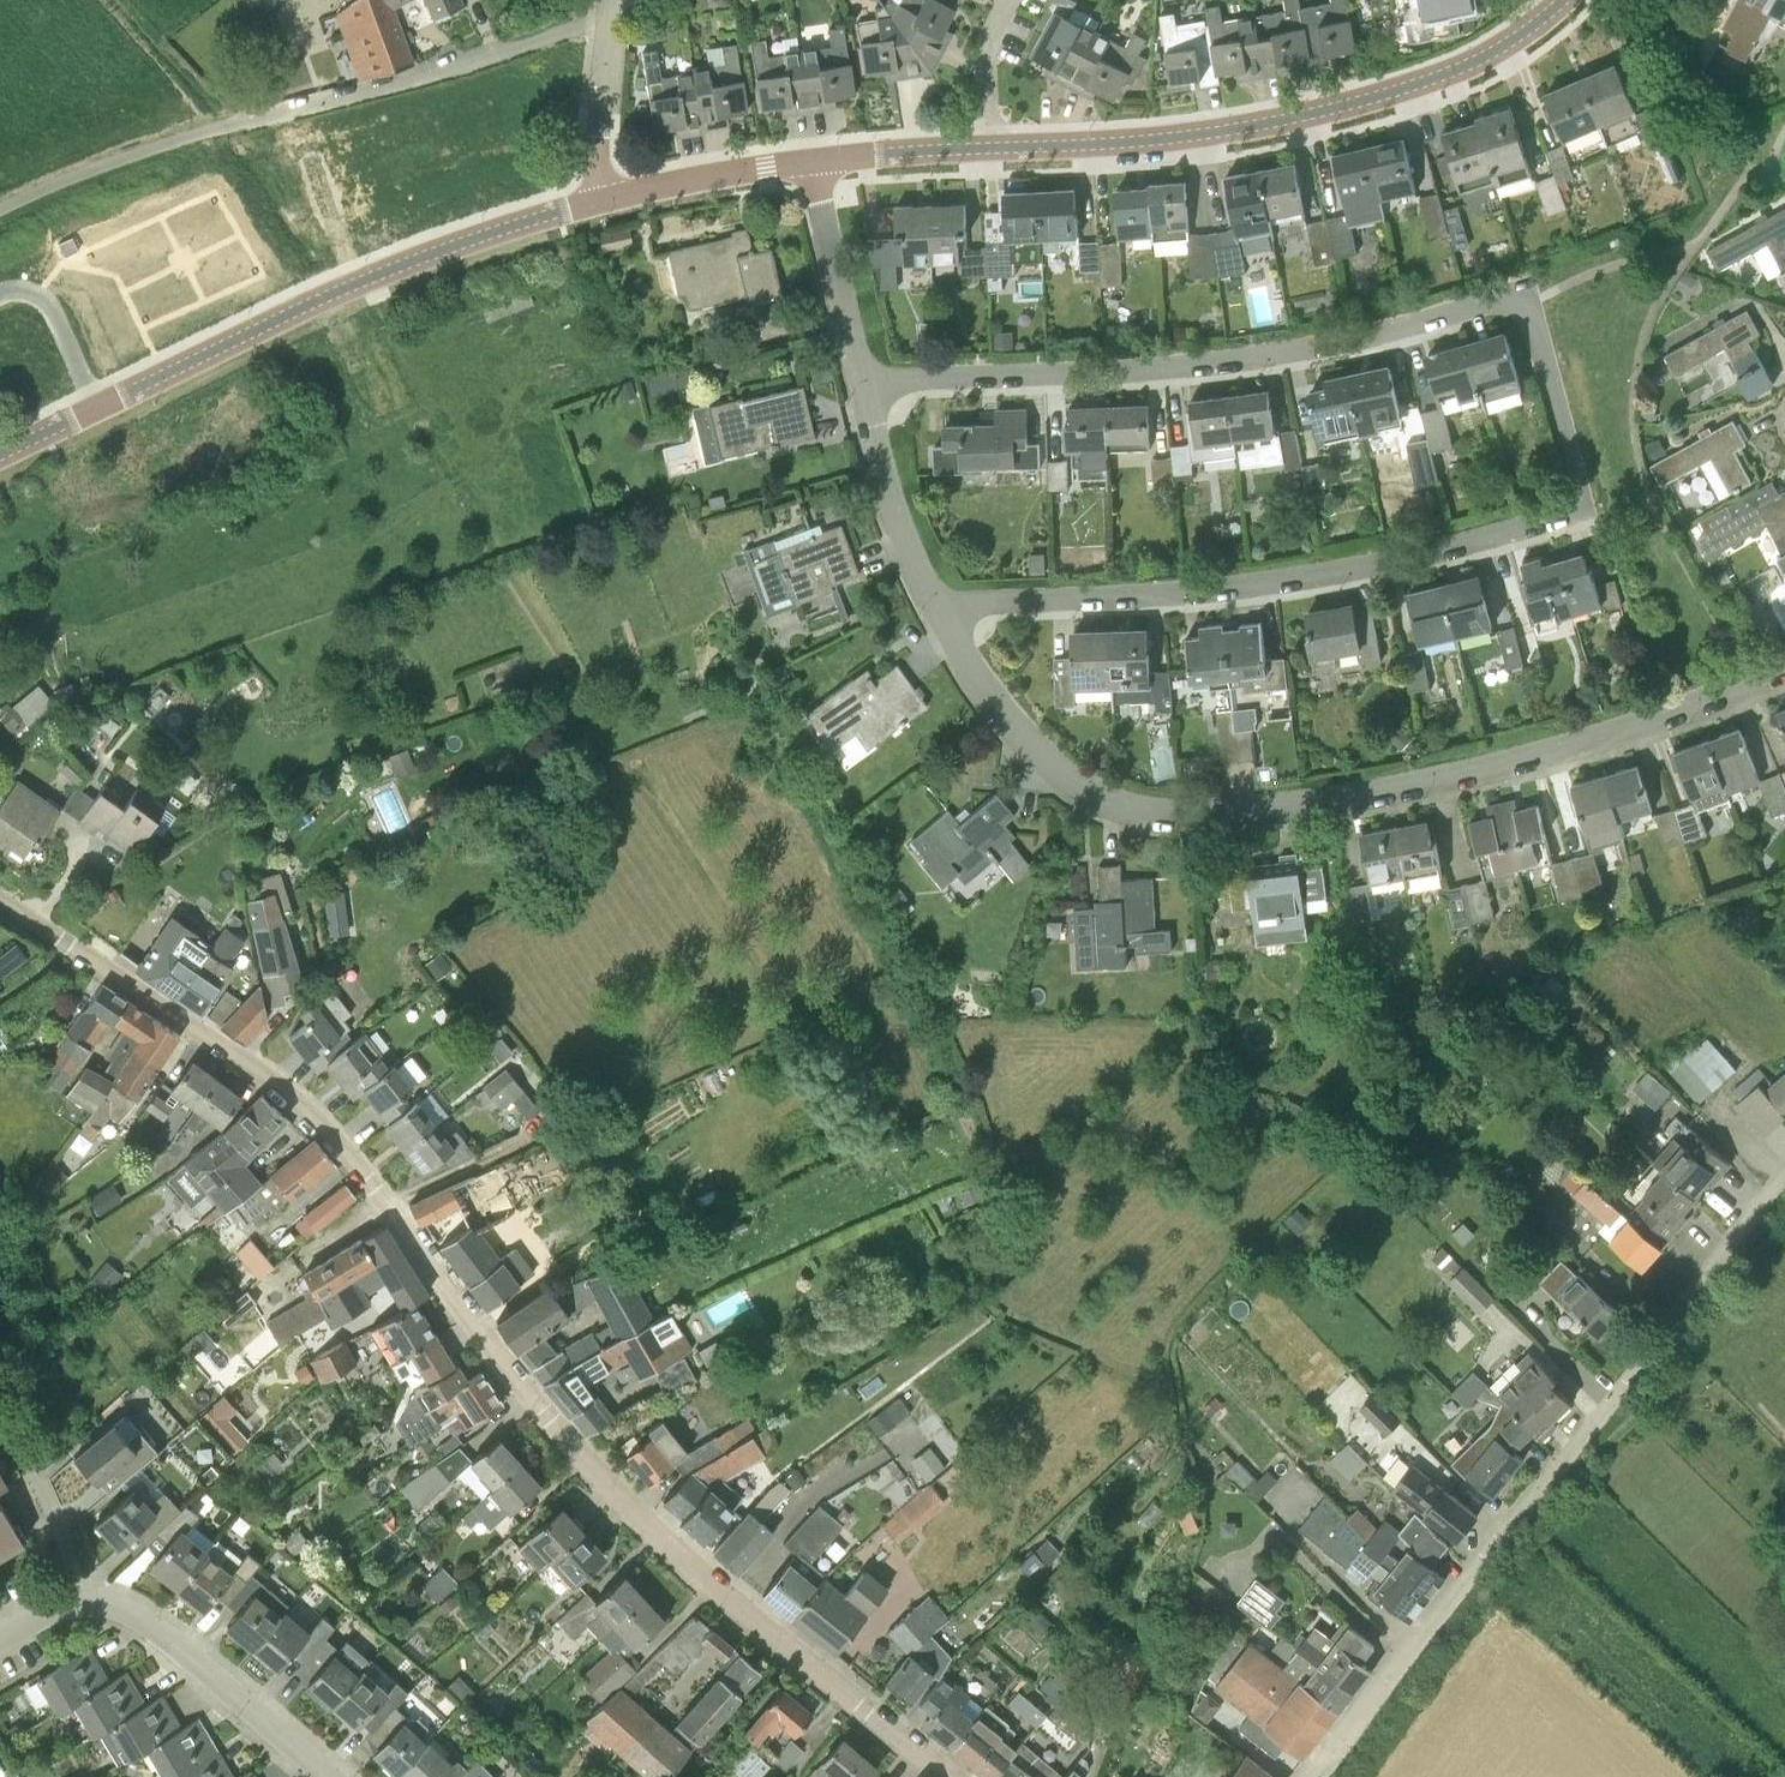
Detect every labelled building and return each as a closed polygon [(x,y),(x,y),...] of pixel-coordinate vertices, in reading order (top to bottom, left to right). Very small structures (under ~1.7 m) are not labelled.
[(339,10),(363,79),(415,64),(403,35),(392,7),(408,0),(353,0),(339,10)] [(435,19),(464,5),(461,0),(426,0),(435,19)] [(932,73),(953,33),(946,29),(955,10),(936,0),(901,0),(899,4),(892,0),(888,0),(884,6),(932,73)] [(1070,85),(1099,32),(1070,17),(1078,2),(1075,0),(1062,0),(1033,55),(1050,65),(1046,72),(1070,85)] [(1310,59),(1302,8),(1301,0),(1286,0),(1288,11),(1255,16),(1266,75),(1293,70),(1292,62),(1310,59)] [(1354,36),(1348,0),(1333,0),(1333,2),(1302,8),(1310,59),(1311,67),(1339,62),(1337,54),(1356,49),(1354,36)] [(1422,5),(1405,8),(1408,22),(1475,10),(1473,0),(1421,0),(1422,5)] [(1784,21),(1784,0),(1738,0),(1723,27),(1735,33),(1726,50),(1746,61),(1773,13),(1783,18),(1782,19),(1784,21)] [(1206,2),(1180,5),(1181,22),(1208,19),(1206,2)] [(1240,80),(1266,75),(1255,16),(1224,22),(1221,4),(1207,7),(1209,24),(1220,74),(1238,71),(1240,80)] [(887,80),(932,73),(884,6),(875,8),(877,19),(857,22),(866,74),(886,71),(887,80)] [(1221,83),(1220,74),(1209,24),(1179,30),(1175,13),(1161,15),(1173,83),(1192,79),(1194,88),(1221,83)] [(800,51),(810,110),(836,106),(835,98),(855,95),(844,27),(829,29),(832,46),(800,51)] [(1099,32),(1070,85),(1094,98),(1098,90),(1116,100),(1148,39),(1135,32),(1127,47),(1099,32)] [(783,115),(810,110),(800,51),(768,56),(766,39),(751,42),(762,109),(781,106),(783,115)] [(693,72),(703,127),(729,123),(728,115),(748,111),(737,44),(722,46),(725,63),(692,68),(693,72)] [(704,132),(703,127),(693,72),(662,77),(659,60),(658,51),(643,53),(655,131),(675,127),(676,136),(704,132)] [(1601,126),(1636,111),(1617,66),(1582,80),(1601,126)] [(1566,141),(1601,126),(1582,80),(1547,95),(1566,141)] [(1638,114),(1652,146),(1657,144),(1669,139),(1670,138),(1656,106),(1638,114)] [(1498,187),(1533,176),(1511,107),(1476,118),(1477,122),(1496,181),(1498,187)] [(1461,192),(1496,181),(1477,122),(1442,133),(1449,154),(1455,172),(1461,192)] [(1638,134),(1634,136),(1616,143),(1618,146),(1620,152),(1642,143),(1638,134)] [(1382,200),(1417,192),(1405,139),(1370,147),(1382,200)] [(1669,139),(1657,144),(1672,180),(1684,175),(1669,139)] [(1557,173),(1561,182),(1576,177),(1564,145),(1548,151),(1557,173)] [(1328,219),(1336,258),(1360,253),(1355,232),(1371,229),(1369,222),(1386,218),(1382,200),(1370,147),(1334,155),(1348,214),(1328,219)] [(1455,172),(1449,154),(1440,157),(1445,175),(1455,172)] [(1270,218),(1305,211),(1296,164),(1262,170),(1270,218)] [(1226,177),(1236,229),(1238,239),(1240,238),(1273,232),(1270,218),(1262,170),(1226,177)] [(1570,207),(1561,182),(1557,173),(1537,180),(1550,215),(1570,207)] [(1159,254),(1190,252),(1189,240),(1190,240),(1190,234),(1186,182),(1151,185),(1151,187),(1154,235),(1155,242),(1158,242),(1159,254)] [(1119,238),(1154,235),(1151,187),(1118,190),(1120,216),(1118,216),(1119,238)] [(1061,239),(1078,237),(1075,189),(1041,191),(1044,252),(1062,251),(1061,239)] [(1044,261),(1044,252),(1041,191),(1005,193),(1007,219),(1005,219),(1007,246),(991,247),(993,276),(994,283),(1007,282),(1007,275),(1008,275),(1008,263),(1044,261)] [(1433,236),(1451,231),(1441,192),(1422,197),(1433,236)] [(993,276),(991,247),(968,249),(966,204),(931,205),(934,265),(960,264),(960,278),(993,276)] [(906,266),(934,265),(931,205),(896,206),(897,239),(868,240),(874,266),(905,264),(906,266)] [(1708,251),(1718,271),(1768,244),(1784,272),(1780,274),(1784,283),(1784,210),(1708,251)] [(1336,258),(1328,219),(1308,223),(1317,265),(1337,261),(1336,258)] [(1247,273),(1240,238),(1238,239),(1236,229),(1214,233),(1219,275),(1247,273)] [(747,302),(780,295),(782,294),(771,247),(753,252),(748,232),(667,251),(678,295),(687,293),(690,309),(746,296),(747,302)] [(1214,233),(1190,234),(1190,240),(1189,240),(1190,252),(1192,277),(1219,275),(1214,233)] [(1611,238),(1613,246),(1622,243),(1620,235),(1611,238)] [(1087,279),(1101,278),(1099,244),(1099,241),(1080,243),(1082,271),(1087,271),(1087,279)] [(1102,286),(1124,285),(1121,242),(1099,244),(1101,278),(1102,286)] [(1747,309),(1665,355),(1676,375),(1726,347),(1741,375),(1737,377),(1749,398),(1774,383),(1750,339),(1761,333),(1747,309)] [(1483,402),(1523,390),(1506,334),(1467,345),(1482,396),(1483,402)] [(1461,402),(1482,396),(1467,345),(1428,357),(1441,401),(1460,395),(1461,402)] [(712,360),(673,370),(677,387),(716,377),(712,360)] [(1403,425),(1402,419),(1390,367),(1367,371),(1368,377),(1351,380),(1362,435),(1381,430),(1403,425)] [(1321,444),(1362,435),(1351,380),(1350,375),(1330,379),(1332,387),(1310,392),(1321,444)] [(712,459),(814,435),(803,385),(742,399),(742,397),(737,398),(737,399),(700,407),(712,459)] [(1235,441),(1276,435),(1270,391),(1229,396),(1235,441)] [(1172,446),(1173,457),(1175,475),(1194,473),(1193,461),(1237,455),(1235,441),(1229,396),(1192,401),(1193,412),(1189,413),(1191,444),(1172,446)] [(1108,451),(1151,449),(1150,405),(1107,406),(1108,451)] [(1108,459),(1108,451),(1107,406),(1070,408),(1070,425),(1065,426),(1066,452),(1088,451),(1088,460),(1108,459)] [(1429,439),(1432,451),(1454,446),(1444,406),(1422,411),(1429,439)] [(1017,446),(1028,445),(1027,409),(998,410),(998,424),(946,426),(947,449),(961,448),(961,467),(1018,465),(1017,446)] [(1734,420),(1651,465),(1662,485),(1712,457),(1731,492),(1735,489),(1736,491),(1742,488),(1741,487),(1752,480),(1736,450),(1747,444),(1734,420)] [(1303,465),(1296,429),(1279,432),(1287,470),(1303,467),(1303,465)] [(1439,480),(1432,451),(1429,439),(1407,443),(1417,485),(1439,480)] [(1175,475),(1173,457),(1152,458),(1155,495),(1177,493),(1175,475)] [(1057,490),(1070,489),(1069,460),(1048,461),(1050,504),(1058,504),(1057,490)] [(1303,467),(1308,496),(1324,493),(1319,462),(1309,464),(1303,465),(1303,467)] [(1703,489),(1686,503),(1694,512),(1711,499),(1703,489)] [(1732,519),(1725,506),(1700,520),(1718,553),(1768,525),(1784,553),(1779,555),(1784,566),(1784,490),(1732,519)] [(832,588),(830,583),(859,573),(841,525),(777,548),(775,544),(749,553),(764,595),(759,597),(767,625),(804,612),(798,600),(832,588)] [(1603,610),(1620,605),(1623,604),(1616,579),(1597,584),(1592,567),(1589,568),(1584,554),(1560,561),(1576,613),(1602,605),(1603,610)] [(1559,619),(1576,613),(1560,561),(1544,566),(1542,558),(1523,564),(1532,594),(1529,595),(1540,629),(1560,623),(1559,619)] [(1460,635),(1493,627),(1480,576),(1448,584),(1460,635)] [(1422,644),(1460,635),(1448,584),(1410,594),(1422,644)] [(1340,662),(1339,654),(1360,651),(1362,663),(1382,659),(1374,608),(1355,612),(1353,605),(1309,612),(1312,630),(1309,631),(1310,637),(1308,638),(1312,659),(1313,666),(1319,670),(1336,667),(1340,662)] [(1287,658),(1268,660),(1263,622),(1242,624),(1243,627),(1226,629),(1231,679),(1244,677),(1244,676),(1246,676),(1248,693),(1290,688),(1287,658)] [(1231,679),(1226,629),(1225,623),(1201,626),(1203,635),(1188,637),(1193,683),(1231,679)] [(1508,668),(1524,663),(1514,626),(1498,631),(1508,668)] [(1170,671),(1150,672),(1148,631),(1146,631),(1146,634),(1138,635),(1138,631),(1112,632),(1114,687),(1114,702),(1155,700),(1155,711),(1171,711),(1170,671)] [(1076,689),(1114,687),(1112,632),(1074,633),(1075,654),(1073,655),(1074,672),(1056,672),(1057,706),(1077,706),(1076,689)] [(1411,691),(1431,687),(1423,649),(1403,654),(1411,691)] [(855,732),(867,748),(927,705),(897,664),(873,681),(870,676),(858,685),(853,678),(806,713),(832,749),(855,732)] [(47,720),(30,696),(15,707),(11,701),(0,708),(0,716),(18,742),(42,727),(40,724),(47,720)] [(1784,732),(1784,709),(1777,713),(1784,732)] [(1223,763),(1240,761),(1236,721),(1235,710),(1218,712),(1223,763)] [(1236,721),(1240,761),(1256,759),(1253,728),(1245,729),(1244,721),(1236,721)] [(1760,781),(1761,781),(1741,727),(1708,740),(1730,797),(1731,801),(1745,796),(1741,788),(1760,781)] [(1675,752),(1695,803),(1698,809),(1699,809),(1730,797),(1708,740),(1675,752)] [(75,785),(84,774),(68,759),(58,770),(75,785)] [(1620,819),(1653,809),(1647,788),(1646,789),(1639,765),(1606,775),(1620,819)] [(1780,773),(1761,781),(1760,781),(1773,816),(1784,811),(1784,785),(1780,773)] [(1573,784),(1587,834),(1589,833),(1591,840),(1601,837),(1607,858),(1621,853),(1619,844),(1626,842),(1620,824),(1621,824),(1620,819),(1606,775),(1573,784)] [(64,807),(61,805),(49,797),(47,799),(18,779),(0,805),(0,843),(4,846),(6,842),(25,855),(26,856),(38,839),(40,840),(49,828),(64,807)] [(105,785),(96,797),(81,819),(78,822),(94,834),(99,828),(130,850),(138,839),(142,842),(152,826),(165,807),(138,788),(124,807),(117,801),(121,796),(105,785)] [(959,822),(948,808),(911,840),(927,859),(922,863),(941,886),(956,873),(964,883),(993,859),(997,863),(998,862),(1015,882),(1032,868),(1009,840),(1015,835),(1004,823),(1015,814),(996,792),(959,822)] [(1520,871),(1552,863),(1554,862),(1553,859),(1539,804),(1516,810),(1513,799),(1502,802),(1520,871)] [(1486,880),(1520,871),(1502,802),(1490,805),(1493,816),(1470,822),(1485,879),(1485,880),(1486,880)] [(1708,833),(1699,809),(1698,809),(1695,803),(1675,809),(1685,840),(1708,833)] [(413,825),(417,834),(463,815),(459,805),(413,825)] [(1685,840),(1675,809),(1657,815),(1666,846),(1685,840)] [(1406,877),(1443,871),(1437,841),(1432,842),(1428,820),(1396,826),(1406,877)] [(1370,852),(1366,852),(1372,883),(1406,877),(1396,826),(1366,832),(1370,852)] [(442,853),(461,854),(462,835),(445,834),(442,853)] [(1636,874),(1647,871),(1641,851),(1630,854),(1636,874)] [(1307,925),(1304,897),(1329,894),(1325,864),(1300,867),(1298,852),(1281,854),(1282,863),(1249,867),(1252,885),(1239,887),(1241,907),(1253,906),(1256,931),(1307,925)] [(1574,857),(1584,895),(1593,893),(1591,887),(1604,884),(1595,852),(1574,857)] [(1584,895),(1574,857),(1554,862),(1552,863),(1563,900),(1584,895)] [(1126,932),(1157,930),(1154,877),(1123,879),(1122,864),(1100,865),(1103,907),(1097,908),(1101,967),(1128,965),(1127,946),(1129,946),(1129,943),(1127,943),(1126,932)] [(284,992),(304,986),(283,918),(296,913),(282,871),(257,879),(262,897),(246,902),(251,927),(253,927),(271,1006),(286,1001),(284,992)] [(1467,883),(1475,921),(1495,916),(1486,880),(1485,880),(1485,879),(1467,883)] [(1475,921),(1467,883),(1448,888),(1456,926),(1475,921)] [(349,889),(328,892),(333,932),(354,929),(349,889)] [(1368,889),(1352,892),(1356,924),(1374,920),(1368,889)] [(139,969),(176,995),(211,944),(194,932),(189,939),(170,926),(139,969)] [(202,1013),(203,1010),(232,968),(220,960),(224,956),(229,959),(244,940),(225,927),(211,944),(176,995),(202,1013)] [(151,1024),(125,1007),(130,1000),(103,983),(84,1010),(83,1010),(67,1034),(38,1076),(61,1092),(109,1022),(113,1025),(114,1023),(127,1030),(108,1058),(112,1060),(102,1074),(86,1066),(68,1093),(67,1092),(65,1095),(92,1111),(79,1131),(93,1139),(100,1128),(101,1129),(111,1116),(120,1123),(137,1099),(161,1063),(181,1033),(156,1017),(151,1024)] [(221,1026),(227,1030),(244,1042),(268,1017),(264,1002),(261,984),(260,983),(244,1000),(223,1023),(221,1026)] [(223,1023),(244,1000),(226,989),(209,1014),(223,1023)] [(328,1065),(354,1041),(346,1031),(351,1028),(344,1019),(352,1013),(332,989),(325,995),(324,994),(300,1012),(307,1022),(290,1036),(318,1071),(328,1065)] [(364,1091),(392,1066),(366,1032),(354,1041),(328,1065),(354,1098),(364,1091)] [(1700,1103),(1738,1068),(1710,1038),(1699,1047),(1693,1041),(1684,1050),(1666,1066),(1700,1103)] [(172,1091),(172,1092),(180,1097),(195,1108),(217,1079),(193,1061),(172,1091)] [(390,1124),(412,1106),(404,1095),(413,1088),(395,1064),(392,1066),(364,1091),(390,1124)] [(529,1119),(541,1109),(508,1067),(483,1086),(484,1088),(475,1095),(484,1106),(494,1098),(502,1108),(514,1099),(529,1119)] [(1784,1119),(1784,1118),(1784,1072),(1774,1082),(1760,1067),(1732,1089),(1741,1100),(1737,1103),(1784,1158),(1784,1120),(1784,1119)] [(1636,1084),(1658,1105),(1674,1089),(1652,1068),(1636,1084)] [(219,1125),(220,1126),(241,1097),(217,1079),(195,1108),(183,1124),(195,1133),(197,1131),(200,1133),(208,1121),(217,1128),(219,1125)] [(174,1106),(166,1100),(156,1094),(146,1107),(164,1120),(174,1106)] [(245,1196),(262,1183),(242,1163),(287,1117),(262,1094),(225,1132),(206,1145),(183,1164),(225,1211),(227,1210),(245,1196)] [(405,1150),(437,1124),(418,1101),(412,1106),(390,1124),(386,1126),(405,1150)] [(1657,1164),(1694,1194),(1707,1180),(1712,1184),(1731,1163),(1689,1127),(1683,1120),(1674,1133),(1677,1135),(1654,1161),(1657,1164)] [(453,1164),(475,1153),(457,1130),(447,1138),(437,1124),(405,1150),(423,1173),(445,1155),(453,1164)] [(289,1197),(290,1198),(334,1162),(315,1139),(311,1142),(279,1169),(262,1183),(245,1196),(262,1219),(289,1197)] [(61,1185),(70,1177),(56,1164),(48,1173),(61,1185)] [(1629,1216),(1663,1246),(1688,1217),(1683,1212),(1696,1197),(1694,1194),(1657,1164),(1636,1188),(1632,1185),(1621,1197),(1635,1208),(1629,1216)] [(1644,1268),(1663,1246),(1629,1216),(1575,1166),(1562,1181),(1605,1222),(1599,1228),(1644,1268)] [(122,1200),(112,1184),(89,1198),(98,1214),(122,1200)] [(305,1216),(315,1229),(356,1195),(347,1184),(305,1216)] [(420,1223),(458,1204),(448,1187),(410,1204),(420,1223)] [(501,1256),(474,1222),(469,1227),(440,1248),(486,1310),(521,1284),(533,1275),(512,1248),(501,1256)] [(318,1298),(328,1315),(335,1325),(370,1303),(364,1295),(385,1282),(402,1309),(414,1301),(425,1294),(385,1225),(361,1239),(377,1262),(333,1289),(318,1298)] [(272,1332),(280,1346),(298,1332),(328,1315),(318,1298),(333,1289),(377,1262),(361,1239),(360,1236),(303,1272),(312,1286),(303,1292),(307,1297),(266,1321),(272,1332)] [(260,1279),(277,1264),(252,1238),(235,1252),(260,1279)] [(558,1351),(532,1367),(546,1383),(622,1338),(655,1321),(621,1261),(561,1287),(554,1293),(548,1285),(497,1320),(517,1349),(519,1351),(544,1334),(570,1316),(569,1315),(595,1297),(610,1324),(594,1332),(593,1330),(558,1351)] [(1521,1304),(1535,1289),(1511,1265),(1497,1280),(1521,1304)] [(1496,1298),(1497,1298),(1465,1266),(1450,1281),(1481,1313),(1493,1301),(1507,1315),(1510,1312),(1496,1298)] [(1584,1314),(1582,1317),(1602,1337),(1623,1315),(1581,1273),(1562,1292),(1584,1314)] [(219,1315),(229,1327),(258,1300),(248,1289),(219,1315)] [(410,1353),(436,1337),(414,1301),(402,1309),(377,1325),(370,1329),(381,1347),(387,1343),(398,1360),(410,1353)] [(587,1433),(614,1418),(597,1395),(595,1397),(585,1383),(609,1369),(629,1359),(640,1377),(675,1358),(691,1349),(680,1329),(681,1329),(672,1312),(655,1321),(622,1338),(546,1383),(587,1433)] [(206,1352),(217,1343),(205,1327),(183,1346),(192,1357),(203,1347),(206,1352)] [(753,1338),(760,1350),(772,1343),(765,1331),(753,1338)] [(441,1427),(439,1424),(428,1409),(468,1380),(459,1366),(455,1369),(436,1337),(410,1353),(398,1360),(390,1365),(399,1380),(405,1377),(411,1387),(426,1379),(429,1383),(415,1391),(416,1393),(405,1409),(423,1438),(441,1427)] [(321,1382),(358,1362),(346,1340),(310,1361),(321,1382)] [(1516,1378),(1553,1419),(1572,1401),(1559,1387),(1563,1383),(1531,1350),(1518,1362),(1525,1369),(1516,1378)] [(1476,1369),(1453,1391),(1467,1405),(1490,1384),(1476,1369)] [(463,1407),(473,1423),(503,1403),(481,1372),(468,1380),(428,1409),(439,1424),(463,1407)] [(1558,1424),(1553,1419),(1516,1378),(1499,1394),(1504,1400),(1535,1431),(1542,1439),(1558,1424)] [(1389,1434),(1404,1420),(1378,1392),(1363,1407),(1389,1434)] [(879,1434),(913,1410),(901,1394),(868,1419),(879,1434)] [(1465,1474),(1468,1471),(1496,1493),(1524,1458),(1496,1436),(1504,1428),(1520,1445),(1535,1431),(1504,1400),(1491,1423),(1453,1461),(1465,1474)] [(215,1404),(200,1418),(234,1454),(248,1441),(215,1404)] [(880,1435),(896,1458),(876,1471),(899,1503),(929,1483),(911,1457),(933,1443),(912,1413),(880,1435)] [(115,1423),(75,1457),(98,1483),(116,1468),(126,1479),(159,1451),(139,1428),(128,1438),(115,1423)] [(734,1508),(743,1497),(725,1480),(766,1456),(766,1454),(771,1451),(775,1442),(767,1427),(693,1471),(664,1500),(683,1517),(680,1521),(703,1542),(731,1511),(741,1520),(745,1516),(734,1508)] [(651,1483),(674,1464),(672,1462),(686,1451),(675,1438),(662,1449),(651,1435),(628,1454),(651,1483)] [(459,1474),(481,1499),(520,1462),(499,1440),(487,1451),(485,1449),(473,1460),(460,1446),(437,1462),(396,1490),(417,1513),(459,1474)] [(1351,1480),(1369,1463),(1349,1442),(1331,1460),(1351,1480)] [(914,1459),(930,1478),(946,1465),(931,1446),(914,1459)] [(481,1499),(462,1516),(471,1526),(481,1518),(490,1528),(509,1512),(510,1513),(541,1485),(520,1462),(481,1499)] [(1397,1487),(1428,1512),(1460,1537),(1480,1513),(1447,1488),(1415,1463),(1397,1487)] [(786,1474),(794,1487),(808,1478),(800,1465),(786,1474)] [(738,1573),(774,1532),(762,1521),(790,1489),(780,1480),(770,1487),(745,1516),(741,1520),(714,1551),(738,1573)] [(930,1483),(882,1525),(898,1543),(946,1502),(930,1483)] [(153,1536),(155,1533),(182,1508),(165,1490),(150,1505),(134,1488),(96,1523),(120,1548),(143,1526),(153,1536)] [(1412,1619),(1429,1600),(1392,1569),(1349,1518),(1328,1496),(1301,1527),(1366,1581),(1372,1572),(1378,1577),(1366,1592),(1380,1604),(1385,1597),(1412,1619)] [(24,1541),(0,1500),(0,1555),(24,1541)] [(790,1617),(826,1574),(812,1562),(826,1546),(830,1550),(839,1539),(834,1535),(853,1513),(846,1505),(840,1512),(835,1509),(831,1514),(819,1504),(810,1515),(796,1502),(786,1512),(800,1525),(783,1543),(796,1554),(790,1562),(763,1594),(790,1617)] [(177,1588),(207,1552),(216,1541),(193,1522),(199,1515),(186,1504),(182,1508),(155,1533),(169,1544),(151,1567),(177,1588)] [(540,1570),(550,1562),(584,1531),(562,1508),(529,1538),(530,1539),(520,1548),(540,1570)] [(1447,1577),(1434,1566),(1452,1544),(1419,1510),(1401,1531),(1386,1519),(1381,1526),(1377,1523),(1375,1526),(1359,1509),(1349,1518),(1392,1569),(1429,1600),(1447,1577)] [(550,1562),(571,1584),(605,1554),(584,1531),(550,1562)] [(1048,1536),(1020,1561),(1036,1578),(1064,1553),(1048,1536)] [(215,1594),(227,1604),(252,1573),(261,1562),(248,1552),(240,1562),(229,1553),(221,1563),(207,1552),(177,1588),(176,1590),(202,1611),(215,1594)] [(444,1566),(425,1582),(422,1585),(439,1600),(459,1582),(444,1566)] [(864,1570),(847,1591),(826,1574),(790,1617),(835,1652),(877,1601),(888,1588),(864,1570)] [(588,1625),(601,1639),(645,1597),(624,1575),(596,1601),(587,1592),(557,1620),(574,1637),(588,1625)] [(1283,1614),(1278,1611),(1287,1599),(1258,1577),(1238,1603),(1271,1628),(1272,1627),(1273,1628),(1283,1614)] [(228,1626),(253,1647),(282,1614),(255,1592),(228,1626)] [(642,1663),(632,1651),(666,1619),(645,1597),(601,1639),(610,1649),(579,1678),(602,1703),(637,1669),(636,1668),(642,1663)] [(888,1631),(907,1652),(928,1634),(935,1628),(915,1607),(888,1631)] [(298,1646),(309,1656),(326,1637),(331,1631),(336,1626),(323,1616),(311,1632),(285,1610),(282,1614),(253,1647),(280,1668),(298,1646)] [(700,1741),(763,1671),(696,1615),(655,1653),(632,1676),(577,1728),(588,1737),(587,1739),(605,1754),(612,1746),(643,1772),(639,1776),(668,1776),(700,1741)] [(1294,1635),(1290,1640),(1356,1692),(1373,1669),(1362,1661),(1375,1645),(1346,1620),(1333,1636),(1317,1625),(1308,1637),(1302,1632),(1298,1638),(1294,1635)] [(333,1703),(364,1669),(372,1659),(346,1638),(343,1642),(331,1631),(326,1637),(309,1656),(303,1663),(316,1674),(306,1685),(330,1707),(333,1703)] [(935,1678),(948,1656),(928,1634),(907,1652),(885,1683),(909,1702),(931,1674),(935,1678)] [(1294,1674),(1334,1706),(1340,1711),(1356,1692),(1290,1640),(1283,1635),(1272,1651),(1288,1662),(1285,1667),(1294,1674)] [(58,1711),(105,1683),(94,1664),(98,1662),(90,1647),(38,1678),(58,1711)] [(379,1724),(395,1705),(409,1691),(396,1680),(388,1690),(364,1669),(333,1703),(358,1725),(368,1713),(379,1724)] [(93,1735),(141,1706),(130,1688),(135,1685),(126,1671),(105,1683),(58,1711),(59,1713),(75,1703),(93,1735)] [(952,1748),(974,1719),(960,1707),(970,1695),(944,1673),(920,1703),(932,1713),(923,1725),(952,1748)] [(1334,1706),(1294,1674),(1286,1684),(1270,1673),(1244,1707),(1251,1713),(1289,1743),(1299,1752),(1334,1706)] [(781,1725),(794,1736),(813,1714),(782,1688),(763,1710),(745,1732),(762,1746),(781,1725)] [(1037,1726),(1046,1714),(1018,1690),(1008,1702),(1037,1726)] [(147,1749),(177,1730),(166,1711),(171,1708),(162,1694),(141,1706),(93,1735),(94,1736),(99,1733),(119,1766),(147,1749)] [(1017,1747),(999,1735),(1008,1723),(986,1704),(974,1719),(952,1748),(987,1776),(991,1776),(998,1770),(1017,1747)] [(399,1775),(401,1772),(429,1738),(429,1737),(429,1726),(420,1718),(409,1718),(395,1705),(379,1724),(373,1730),(385,1741),(375,1753),(399,1775)] [(1084,1726),(1057,1705),(1048,1716),(1075,1736),(1084,1726)] [(1251,1713),(1241,1726),(1278,1757),(1289,1743),(1251,1713)] [(213,1753),(202,1734),(207,1732),(198,1717),(177,1730),(147,1749),(159,1771),(158,1772),(161,1776),(172,1776),(213,1753)] [(468,1768),(457,1758),(454,1761),(429,1738),(401,1772),(406,1776),(460,1776),(468,1768)] [(774,1759),(786,1770),(804,1750),(791,1739),(774,1759)] [(837,1776),(870,1776),(877,1768),(842,1739),(821,1764),(817,1767),(816,1767),(808,1776),(832,1776),(834,1775),(837,1776)] [(1059,1772),(1023,1741),(1017,1747),(998,1770),(991,1776),(1056,1776),(1059,1772)] [(772,1766),(757,1745),(735,1761),(747,1776),(757,1776),(772,1766)] [(222,1767),(226,1765),(218,1750),(213,1753),(172,1776),(228,1776),(222,1767)] [(1084,1776),(1083,1775),(1093,1762),(1083,1753),(1064,1776),(1084,1776)] [(1225,1776),(1274,1776),(1244,1753),(1225,1776)] [(477,1759),(468,1768),(460,1776),(496,1776),(477,1759)]
